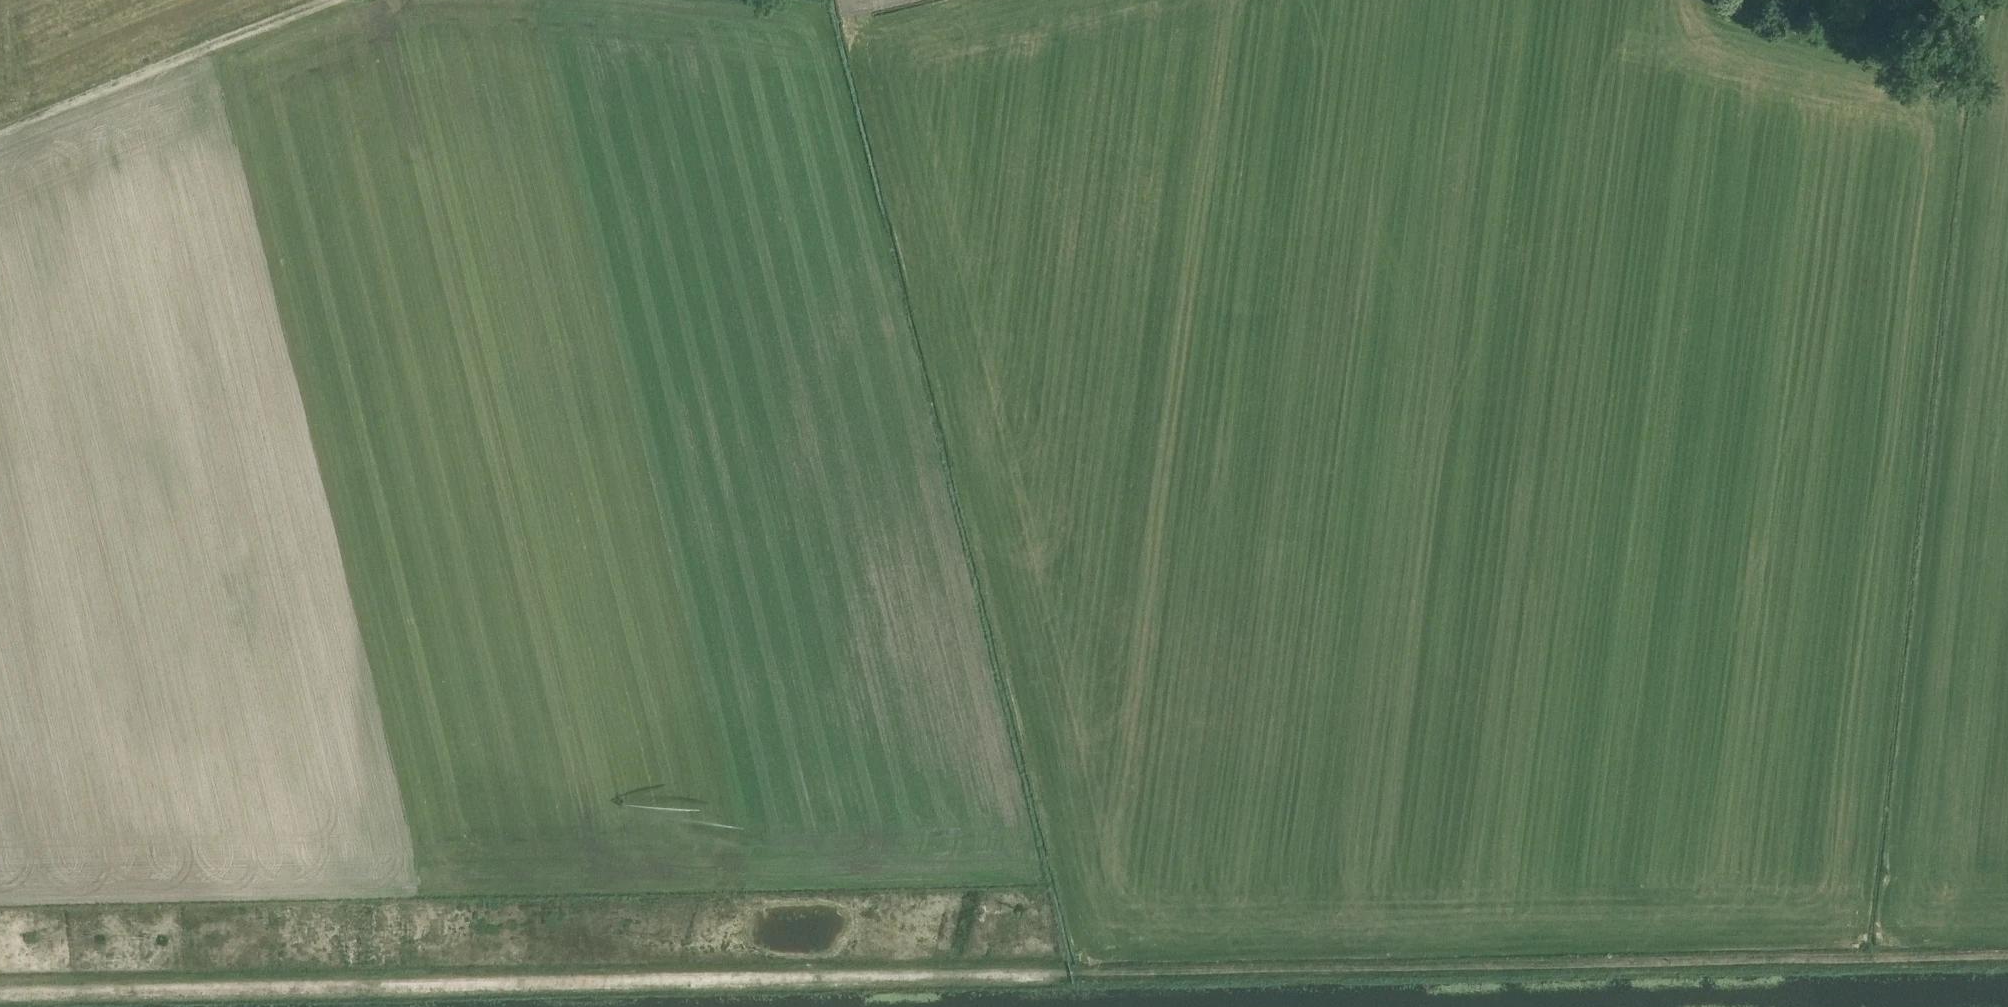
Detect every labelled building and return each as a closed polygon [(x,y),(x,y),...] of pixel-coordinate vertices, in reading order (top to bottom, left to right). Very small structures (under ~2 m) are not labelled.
[(1870,39),(1886,43),(1888,37),(1900,40),(1903,26),(1865,15),(1861,29),(1871,32),(1870,39)]
